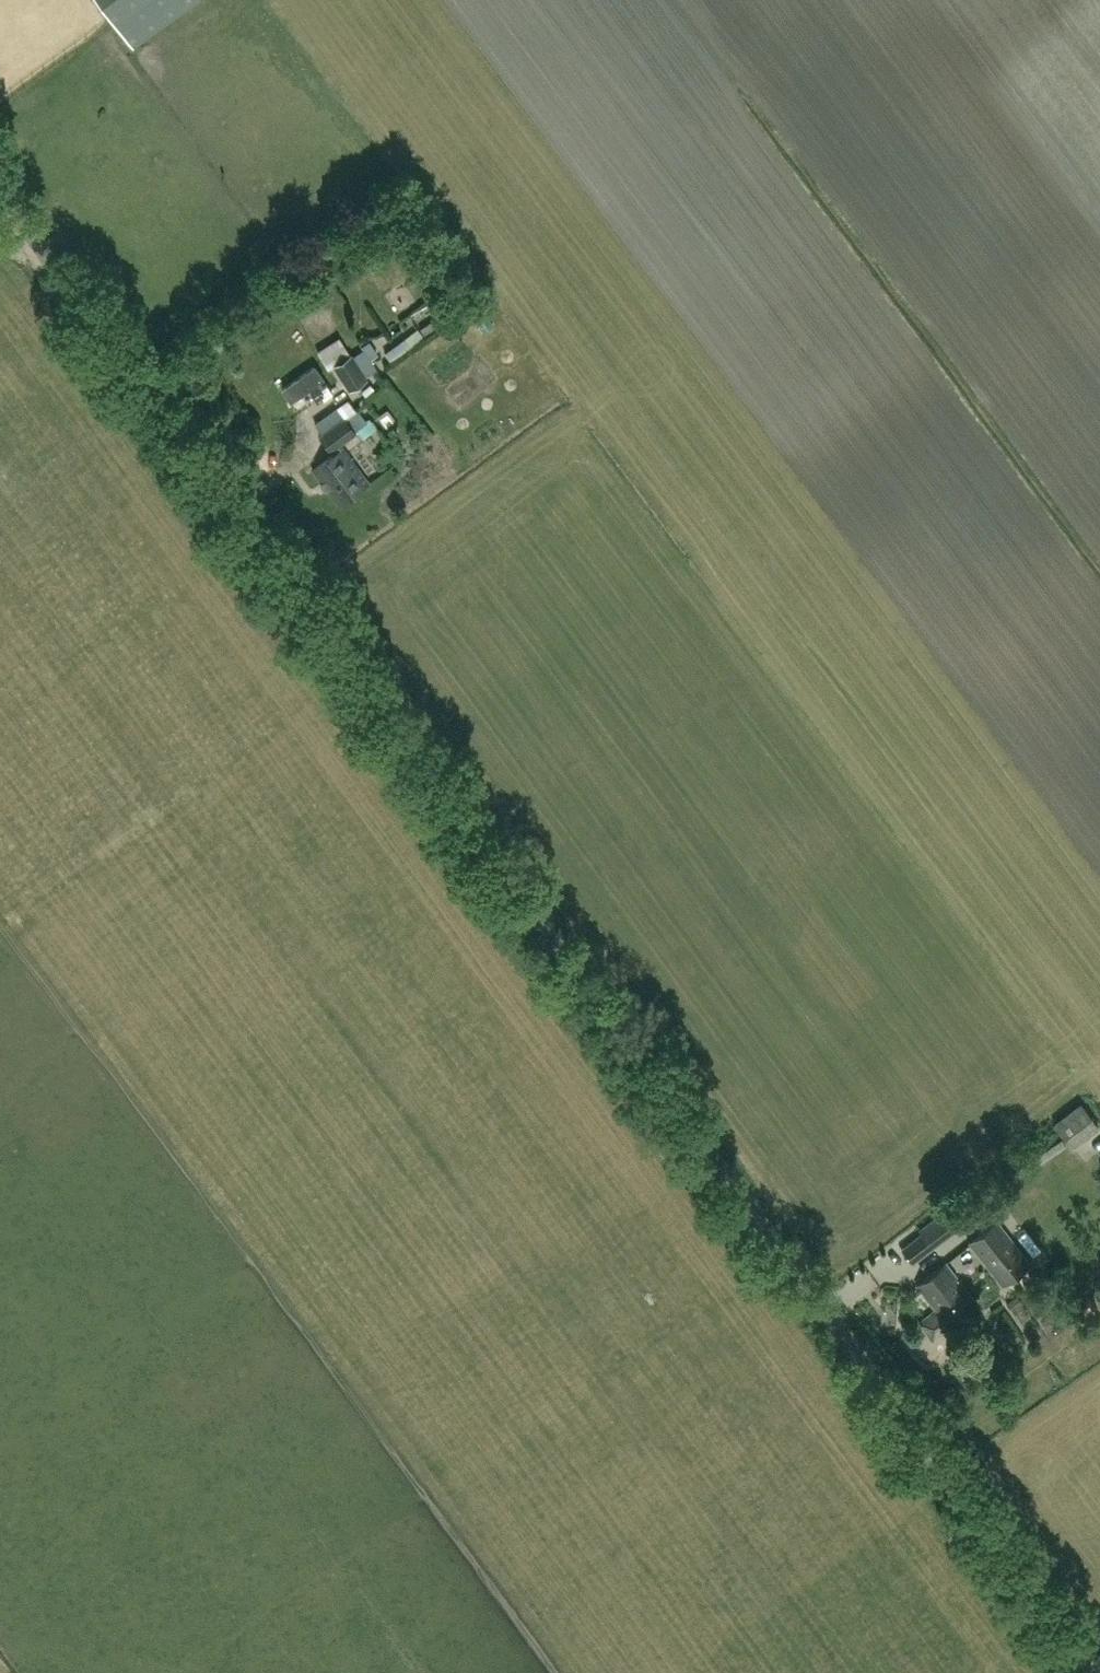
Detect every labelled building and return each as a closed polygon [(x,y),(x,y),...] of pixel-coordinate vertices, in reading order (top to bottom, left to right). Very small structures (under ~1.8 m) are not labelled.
[(133,42),(191,0),(102,0),(133,42)] [(374,335),(364,342),(374,357),(384,350),(374,335)] [(367,375),(376,369),(363,348),(353,355),(352,353),(333,365),(350,390),(368,378),(367,375)] [(331,451),(356,432),(345,416),(320,436),(331,451)] [(499,423),(483,429),(488,442),(504,435),(499,423)] [(339,504),(369,482),(343,447),(313,469),(339,504)] [(1055,1124),(1073,1147),(1099,1128),(1082,1104),(1055,1124)] [(1028,1266),(994,1222),(972,1240),(1005,1283),(1028,1266)] [(913,1263),(933,1247),(922,1232),(900,1249),(913,1263)] [(949,1326),(977,1304),(945,1263),(917,1284),(936,1310),(921,1322),(933,1337),(948,1325),(949,1326)]
